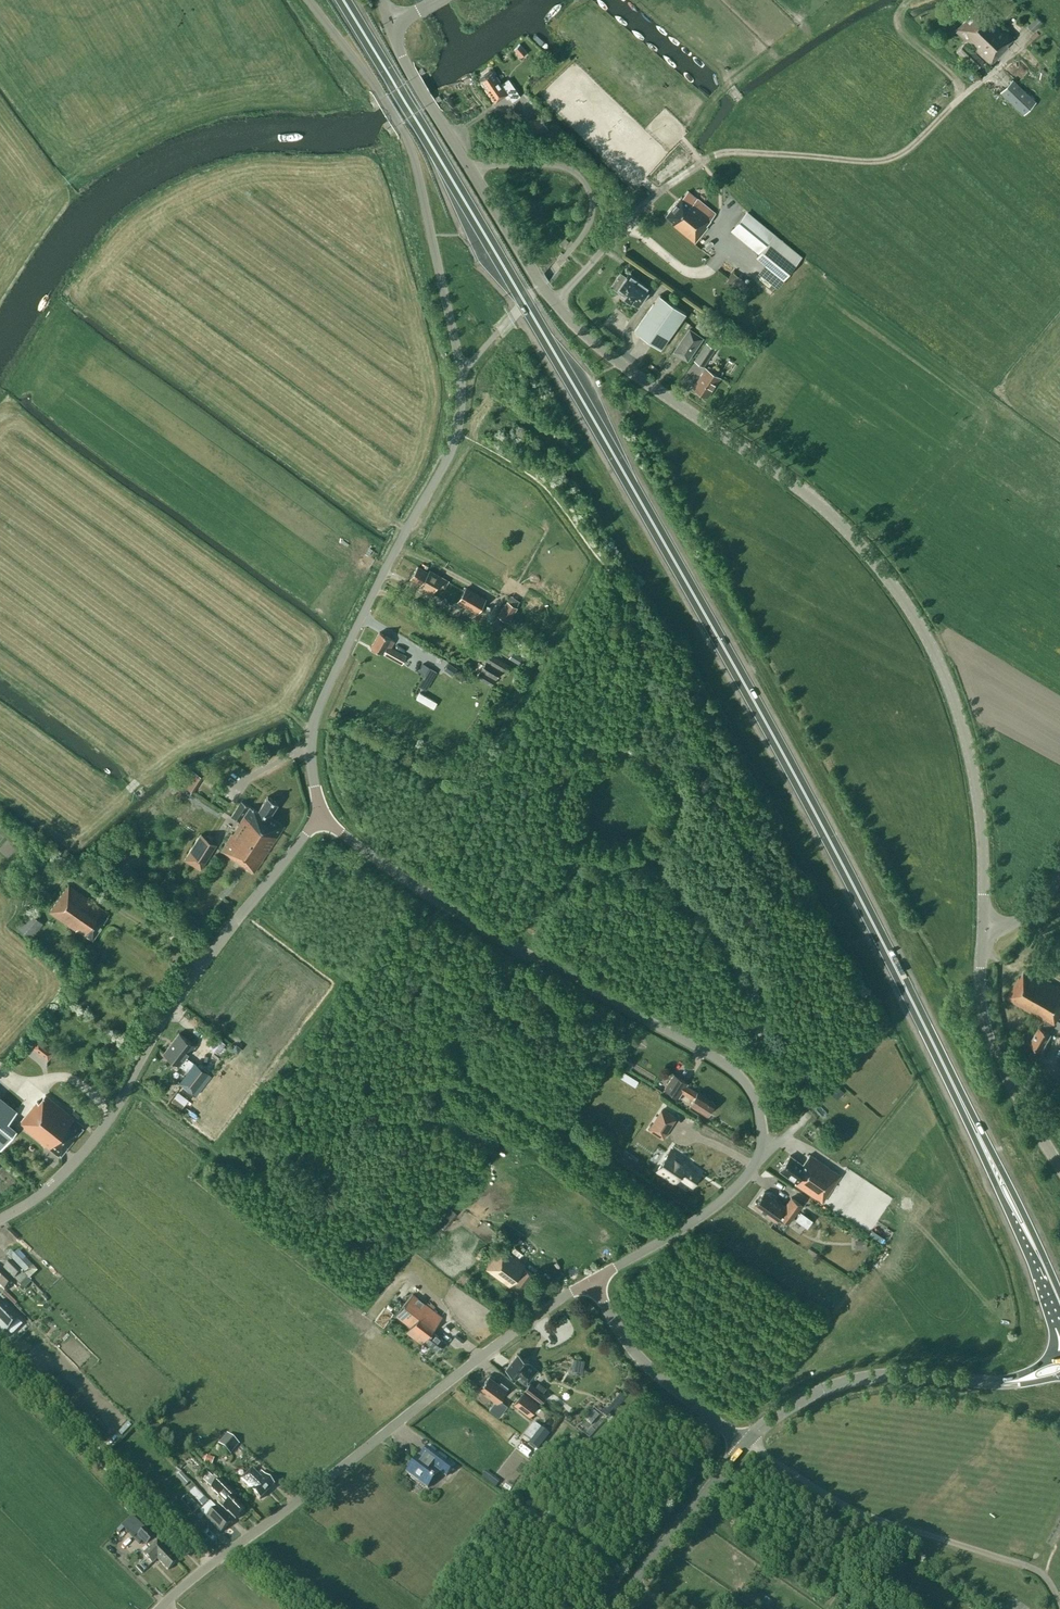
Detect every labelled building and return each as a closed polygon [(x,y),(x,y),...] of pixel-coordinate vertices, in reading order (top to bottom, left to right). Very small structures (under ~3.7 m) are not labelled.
[(1006,44),(1013,38),(980,5),(955,30),(966,41),(956,51),(975,69),(984,60),(968,45),(969,44),(990,64),(1008,46),(1006,44)] [(1032,31),(1041,22),(1037,17),(1028,26),(1032,31)] [(520,57),(526,52),(519,44),(513,49),(520,57)] [(500,83),(492,72),(480,80),(495,102),(507,94),(512,101),(520,96),(508,79),(500,83)] [(1036,102),(1012,79),(1000,91),(1023,114),(1036,102)] [(928,107),(935,114),(948,102),(941,95),(928,107)] [(534,137),(547,127),(539,116),(526,125),(527,128),(534,137)] [(527,128),(519,133),(526,142),(534,137),(527,128)] [(687,190),(682,196),(681,196),(665,215),(673,221),(671,223),(694,242),(707,226),(706,225),(711,218),(715,213),(697,198),(687,190)] [(731,223),(743,207),(737,203),(725,219),(731,223)] [(801,257),(774,234),(748,212),(732,231),(759,253),(756,256),(783,278),(801,257)] [(620,272),(610,286),(624,296),(624,297),(630,302),(633,298),(639,303),(650,288),(628,273),(626,276),(620,272)] [(747,282),(734,272),(727,282),(740,292),(747,282)] [(634,331),(660,349),(686,313),(659,294),(634,331)] [(712,321),(703,316),(698,322),(695,326),(705,333),(708,329),(707,328),(712,321)] [(615,327),(619,322),(614,317),(609,322),(615,327)] [(733,333),(726,327),(723,331),(730,337),(733,333)] [(702,337),(689,329),(674,350),(687,359),(702,337)] [(710,336),(706,342),(694,360),(706,368),(693,388),(707,397),(720,377),(703,366),(715,348),(719,342),(710,336)] [(417,566),(410,578),(423,587),(423,588),(431,593),(440,577),(432,572),(431,574),(417,566)] [(460,593),(445,585),(439,595),(454,604),(460,593)] [(466,586),(457,601),(477,613),(486,597),(466,586)] [(497,615),(508,622),(517,608),(507,601),(497,615)] [(401,664),(406,656),(391,647),(394,641),(379,632),(371,646),(401,664)] [(523,658),(512,651),(508,657),(519,664),(523,658)] [(510,666),(505,663),(491,654),(476,677),(491,686),(501,670),(506,673),(510,666)] [(435,670),(422,663),(417,672),(423,676),(419,685),(426,689),(435,670)] [(448,663),(444,668),(451,674),(455,668),(448,663)] [(187,777),(182,784),(194,792),(203,777),(192,770),(190,772),(188,771),(185,775),(187,777)] [(254,872),(284,826),(269,816),(278,803),(267,796),(257,811),(249,806),(241,801),(231,816),(239,822),(221,850),(254,872)] [(200,869),(217,842),(201,832),(185,858),(200,869)] [(103,922),(109,914),(68,884),(49,911),(76,930),(77,928),(92,939),(104,922),(103,922)] [(30,937),(43,922),(30,912),(18,927),(30,937)] [(1025,969),(1020,977),(1019,977),(1007,998),(1045,1021),(1041,1027),(1039,1026),(1029,1043),(1041,1049),(1051,1033),(1050,1032),(1054,1026),(1059,1028),(1059,1027),(1059,1021),(1058,1020),(1059,1017),(1059,989),(1025,969)] [(201,1073),(204,1070),(186,1056),(194,1045),(179,1033),(163,1053),(187,1071),(179,1081),(197,1095),(209,1079),(201,1073)] [(33,1048),(47,1061),(53,1054),(39,1041),(33,1048)] [(232,1049),(237,1053),(241,1048),(236,1044),(232,1049)] [(22,1066),(30,1053),(24,1049),(16,1062),(22,1066)] [(673,1074),(668,1083),(664,1088),(678,1097),(682,1091),(693,1099),(690,1104),(706,1114),(710,1109),(712,1108),(713,1106),(713,1104),(714,1102),(697,1091),(697,1092),(686,1085),(687,1082),(673,1074)] [(59,1156),(83,1127),(45,1095),(39,1102),(37,1101),(19,1123),(59,1156)] [(0,1148),(18,1127),(9,1120),(17,1110),(0,1096),(0,1148)] [(79,1117),(83,1112),(77,1106),(72,1112),(79,1117)] [(675,1118),(661,1109),(649,1128),(663,1137),(675,1118)] [(687,1166),(689,1163),(671,1150),(656,1171),(673,1183),(678,1175),(692,1185),(699,1175),(687,1166)] [(627,1164),(630,1159),(619,1151),(616,1157),(627,1164)] [(822,1202),(840,1175),(809,1154),(803,1164),(790,1155),(779,1170),(796,1182),(795,1183),(822,1202)] [(784,1206),(764,1191),(754,1205),(769,1216),(774,1220),(778,1215),(789,1222),(801,1205),(791,1197),(784,1206)] [(457,1213),(449,1207),(436,1222),(444,1229),(457,1213)] [(6,1230),(14,1241),(18,1238),(10,1227),(6,1230)] [(866,1240),(855,1240),(855,1249),(866,1249),(866,1240)] [(533,1274),(523,1267),(525,1265),(502,1247),(486,1268),(509,1286),(514,1279),(524,1287),(533,1274)] [(15,1257),(7,1248),(1,1253),(9,1262),(15,1257)] [(27,1278),(11,1261),(3,1269),(19,1285),(27,1278)] [(4,1291),(12,1283),(0,1271),(0,1287),(4,1291)] [(463,1272),(457,1281),(462,1285),(469,1277),(463,1272)] [(412,1293),(406,1301),(396,1314),(410,1326),(406,1331),(421,1343),(423,1340),(435,1349),(437,1347),(440,1350),(446,1342),(431,1330),(442,1317),(412,1293)] [(0,1301),(0,1327),(5,1332),(18,1319),(0,1301)] [(517,1352),(505,1368),(526,1384),(532,1376),(536,1371),(538,1369),(529,1361),(517,1352)] [(584,1359),(573,1358),(571,1369),(582,1371),(584,1359)] [(498,1400),(508,1387),(500,1381),(499,1384),(489,1376),(479,1390),(494,1401),(488,1408),(498,1416),(506,1405),(498,1400)] [(545,1396),(539,1391),(529,1384),(524,1390),(534,1397),(540,1402),(545,1396)] [(529,1416),(538,1404),(523,1392),(514,1403),(529,1416)] [(592,1407),(582,1413),(589,1424),(599,1418),(592,1407)] [(162,1428),(154,1420),(146,1427),(154,1435),(162,1428)] [(549,1435),(540,1429),(528,1444),(538,1451),(549,1435)] [(230,1453),(238,1443),(226,1433),(218,1443),(230,1453)] [(452,1467),(445,1461),(427,1448),(419,1459),(416,1457),(405,1471),(427,1488),(438,1474),(427,1465),(428,1463),(438,1470),(446,1476),(452,1467)] [(213,1458),(206,1455),(203,1463),(211,1465),(213,1458)] [(187,1479),(193,1475),(186,1464),(180,1468),(187,1479)] [(261,1472),(258,1475),(251,1468),(240,1480),(247,1486),(260,1499),(274,1485),(261,1472)] [(214,1476),(212,1478),(206,1472),(200,1478),(206,1484),(227,1504),(223,1508),(227,1512),(229,1513),(235,1520),(237,1518),(239,1517),(240,1515),(244,1511),(232,1499),(235,1496),(214,1476)] [(189,1482),(181,1474),(177,1479),(184,1486),(189,1482)] [(199,1508),(186,1495),(180,1501),(193,1514),(199,1508)] [(203,1497),(199,1502),(202,1506),(207,1501),(203,1497)] [(220,1532),(230,1522),(210,1502),(200,1511),(206,1518),(220,1532)] [(131,1516),(121,1525),(139,1544),(142,1541),(146,1545),(147,1544),(150,1547),(143,1554),(152,1563),(157,1559),(167,1570),(176,1562),(157,1541),(154,1538),(143,1527),(142,1527),(131,1516)] [(770,1602),(765,1599),(760,1606),(765,1608),(770,1602)]
